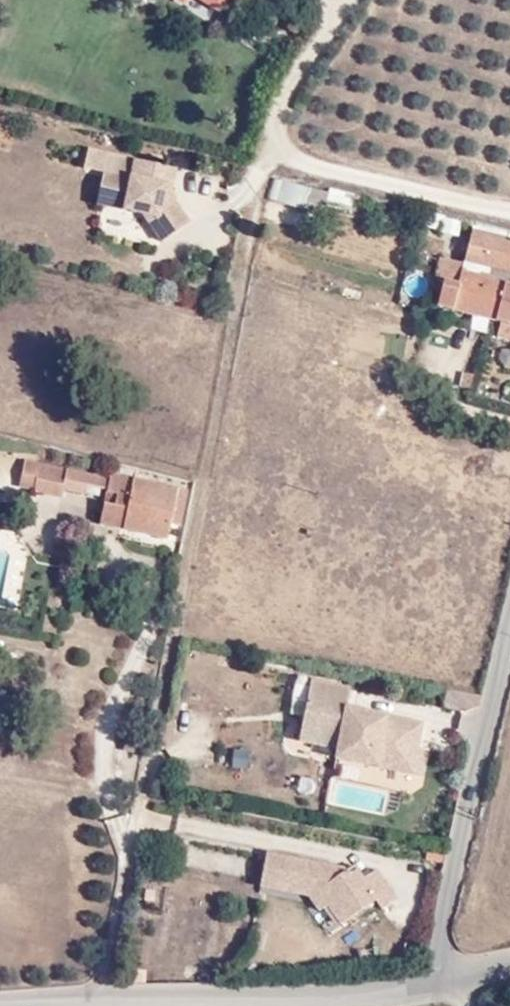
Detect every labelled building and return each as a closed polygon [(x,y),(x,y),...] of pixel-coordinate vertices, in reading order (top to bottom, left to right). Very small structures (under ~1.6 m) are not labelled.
[(215,10),(221,0),(198,0),(215,10)] [(160,206),(166,170),(132,161),(127,180),(102,174),(95,208),(142,218),(159,243),(187,225),(179,209),(160,206)] [(160,206),(179,209),(170,193),(174,172),(166,170),(160,206)] [(322,213),(325,200),(348,206),(351,197),(272,177),(266,199),(322,213)] [(469,235),(463,264),(457,287),(443,284),(435,311),(501,328),(497,342),(509,346),(509,246),(469,235)] [(440,258),(434,282),(443,284),(457,287),(463,264),(440,258)] [(62,495),(65,476),(21,466),(16,490),(29,493),(28,498),(59,504),(62,495)] [(106,496),(109,486),(65,476),(62,495),(84,500),(86,492),(106,496)] [(106,496),(99,530),(122,535),(133,483),(111,478),(109,486),(106,496)] [(133,483),(122,535),(166,544),(170,529),(176,492),(133,483)] [(182,533),(190,494),(176,492),(170,529),(182,533)] [(349,693),(309,687),(299,746),(336,753),(334,765),(412,777),(421,727),(345,713),(349,693)] [(478,707),(442,699),(439,718),(460,722),(473,718),(474,717),(476,715),(478,707)] [(231,750),(231,769),(251,770),(251,751),(231,750)] [(313,895),(325,912),(334,928),(369,908),(376,918),(393,908),(371,876),(356,883),(350,872),(333,881),(326,872),(262,859),(256,890),(305,900),(313,895)] [(305,900),(315,918),(325,912),(313,895),(305,900)]
